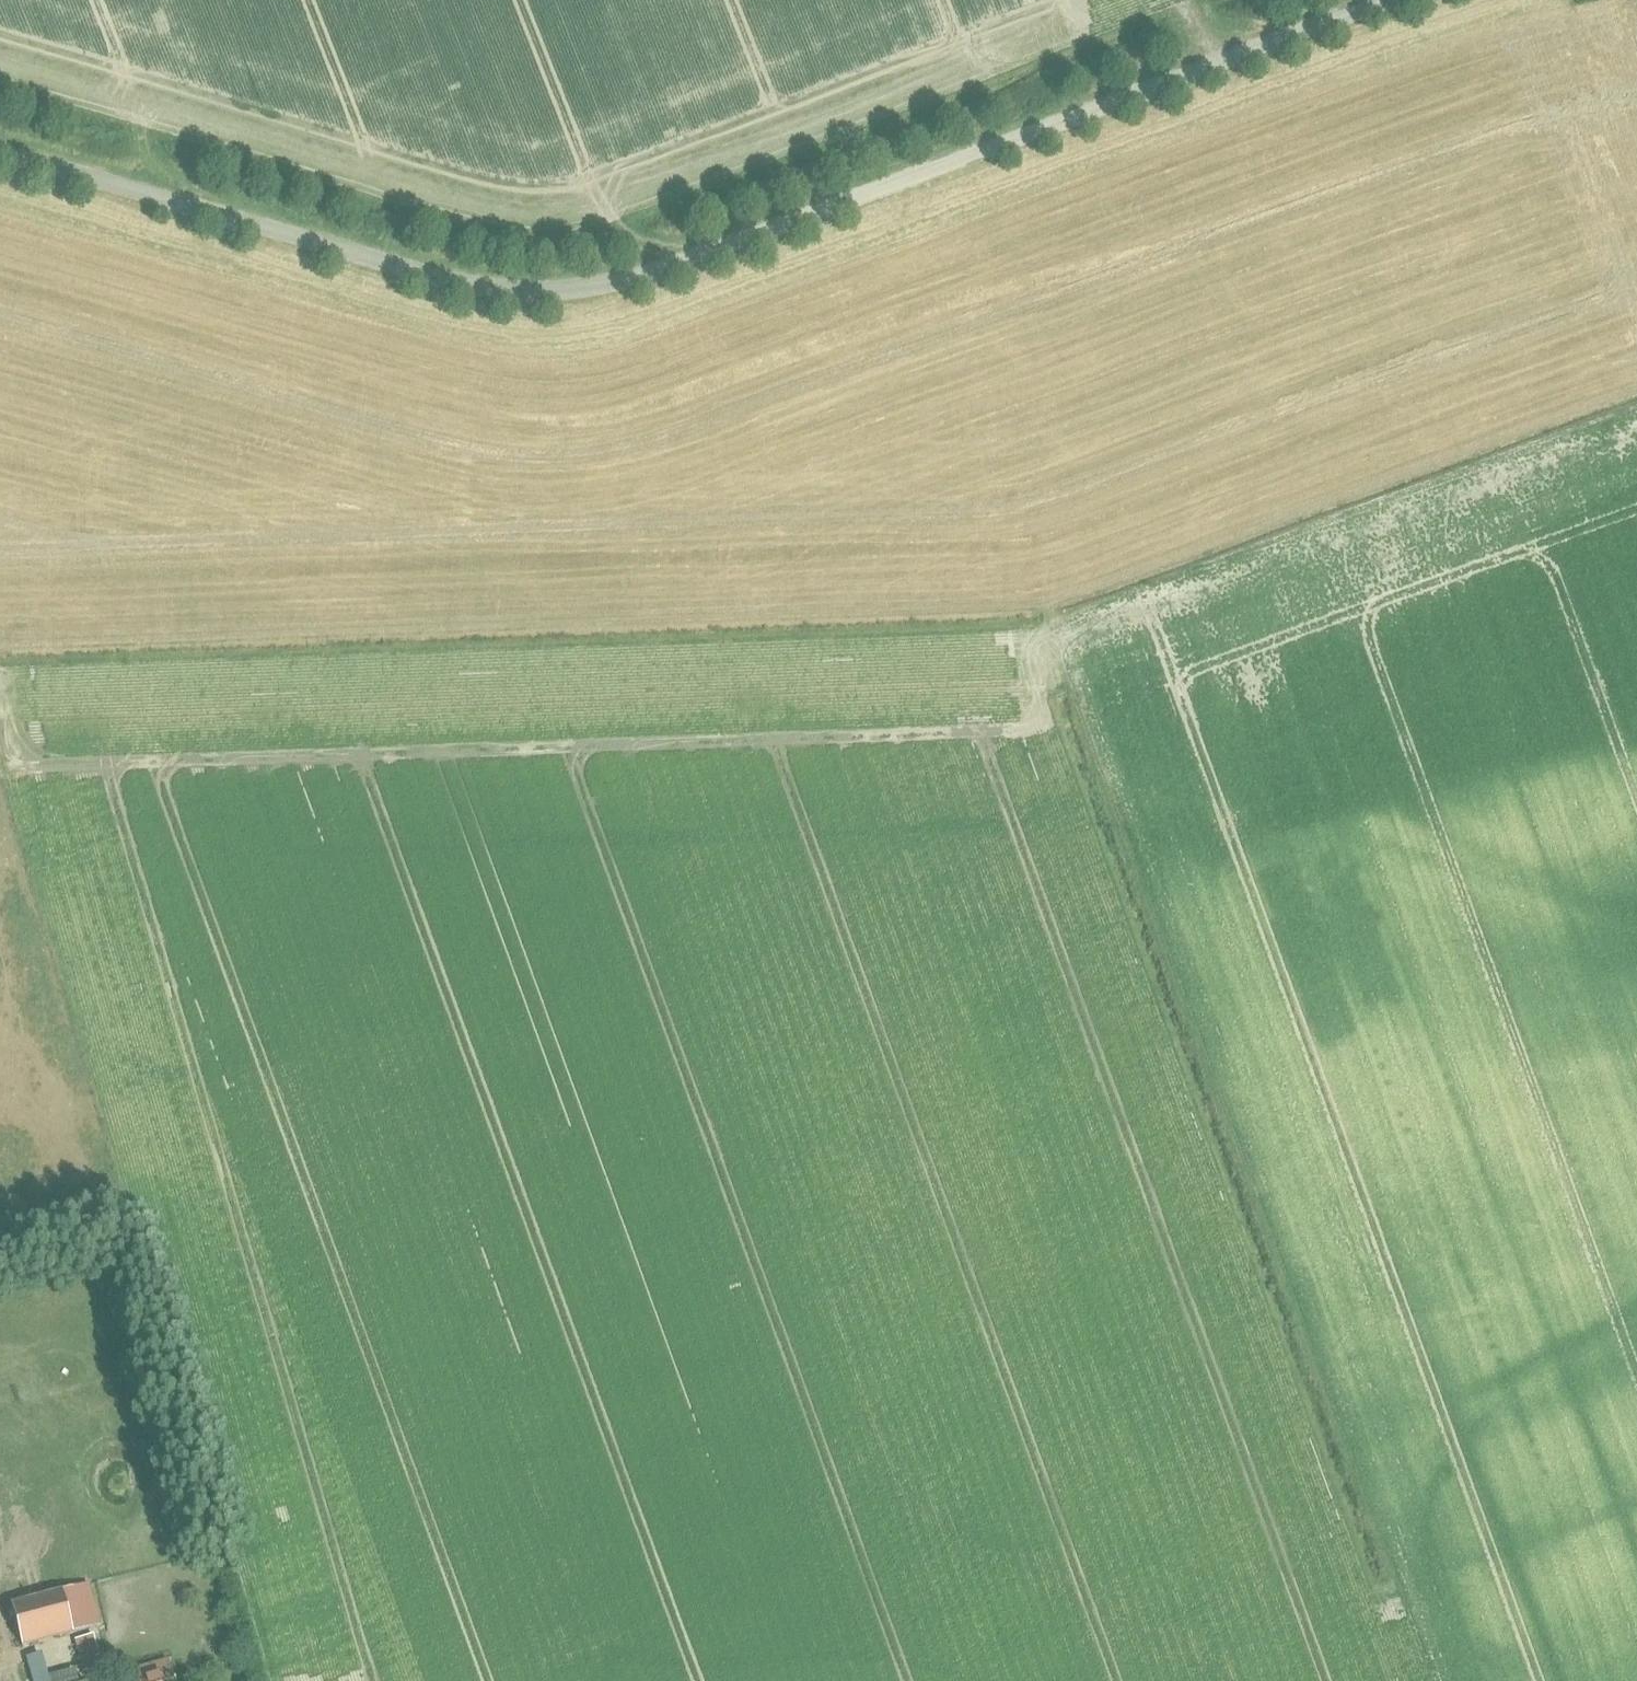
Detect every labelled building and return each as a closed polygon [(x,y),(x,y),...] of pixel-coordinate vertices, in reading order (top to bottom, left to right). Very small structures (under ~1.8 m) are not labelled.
[(22,1648),(99,1626),(88,1584),(11,1605),(22,1648)] [(83,1672),(102,1667),(93,1635),(75,1641),(83,1672)] [(30,1653),(36,1680),(52,1680),(45,1650),(30,1653)] [(168,1661),(136,1670),(139,1680),(174,1680),(168,1661)]
